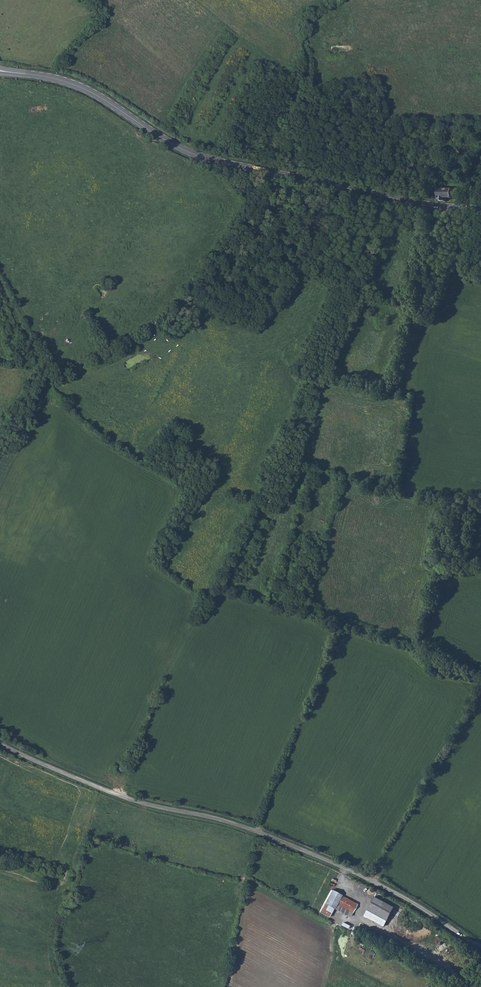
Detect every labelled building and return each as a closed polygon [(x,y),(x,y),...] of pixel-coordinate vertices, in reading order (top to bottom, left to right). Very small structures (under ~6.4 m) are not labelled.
[(437,189),(438,201),(438,202),(447,202),(447,201),(447,199),(453,198),(452,189),(437,189)] [(320,912),(330,916),(335,904),(353,912),(357,902),(330,889),(320,912)] [(367,912),(388,921),(395,905),(374,896),(367,912)] [(450,961),(459,947),(452,943),(443,957),(450,961)] [(457,966),(466,953),(460,949),(451,962),(457,966)]
